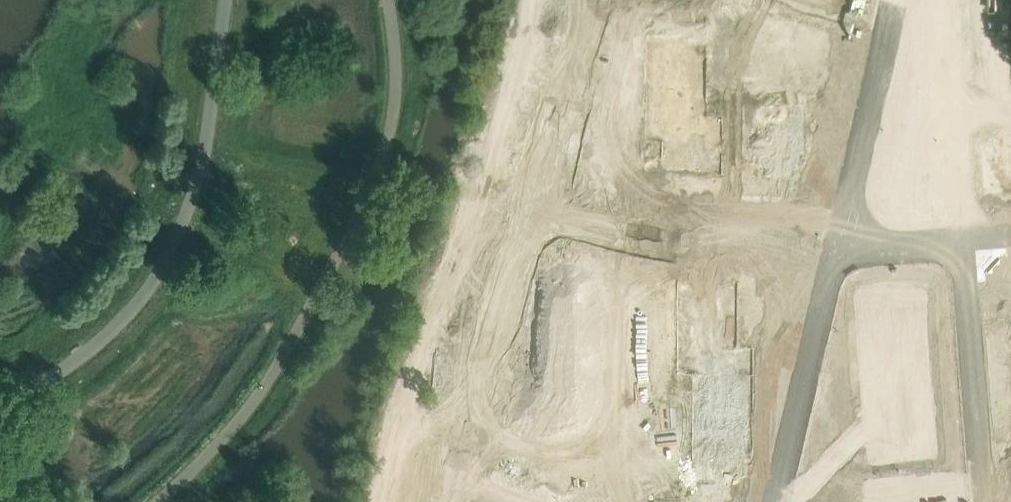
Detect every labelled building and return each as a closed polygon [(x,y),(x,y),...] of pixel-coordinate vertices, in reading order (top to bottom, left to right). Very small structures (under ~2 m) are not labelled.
[(1002,20),(1005,64),(985,66),(994,185),(1010,184),(1010,19),(1002,20)] [(925,268),(854,274),(855,293),(856,293),(868,445),(937,439),(925,285),(926,285),(925,268)] [(995,291),(997,314),(1010,313),(1010,272),(1007,272),(1008,290),(995,291)] [(973,360),(1010,360),(1010,324),(973,324),(973,360)]
